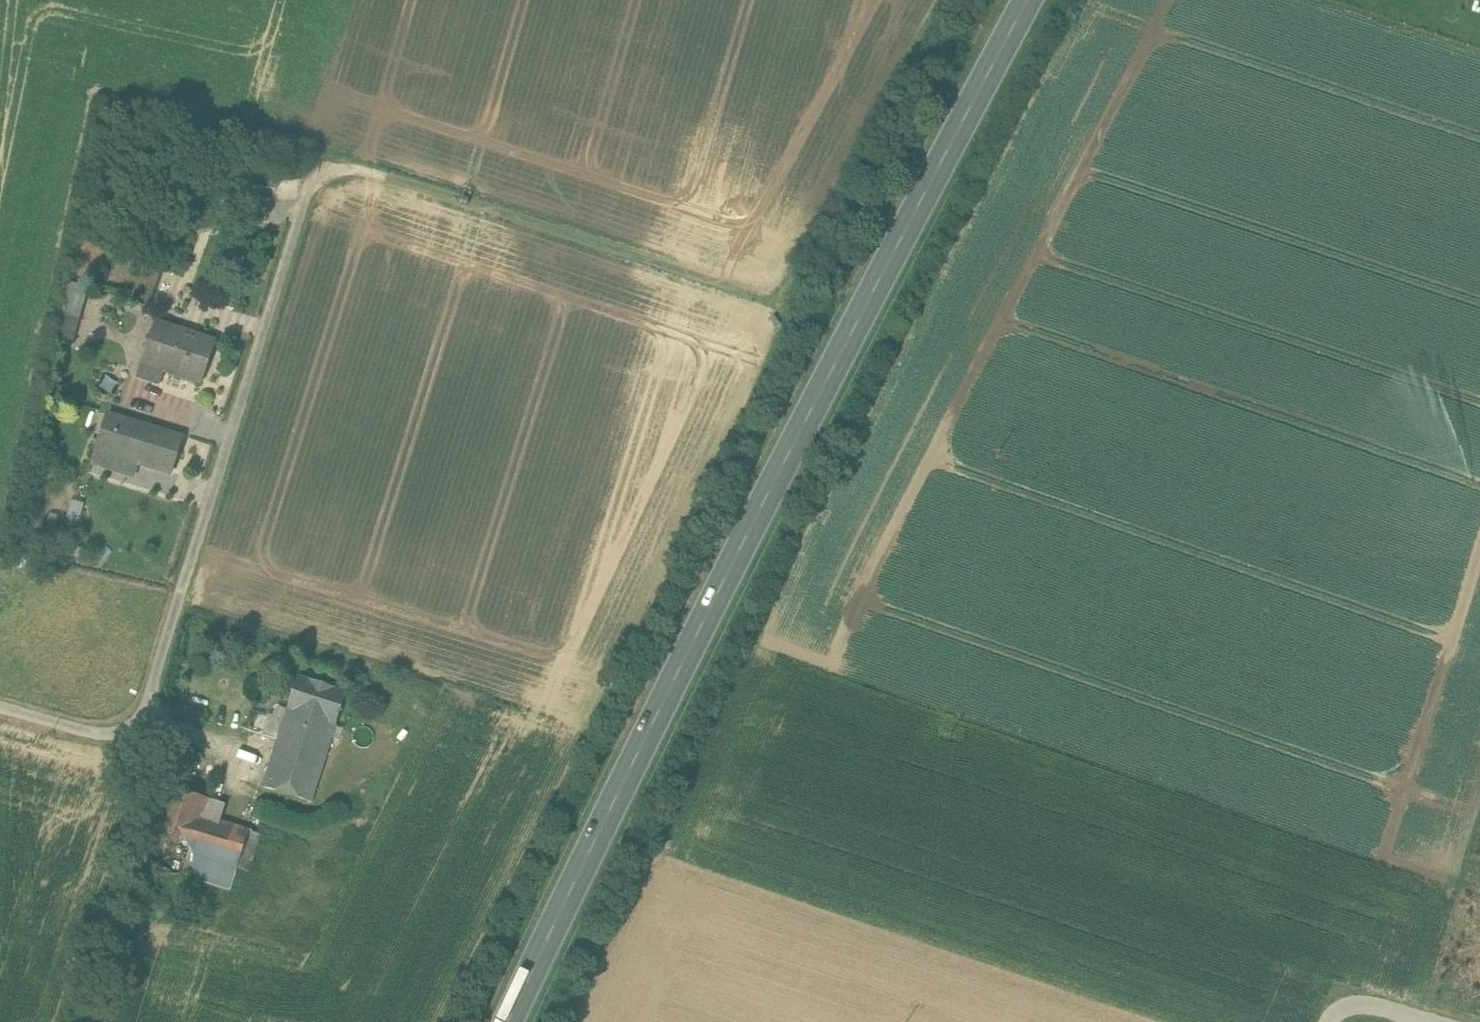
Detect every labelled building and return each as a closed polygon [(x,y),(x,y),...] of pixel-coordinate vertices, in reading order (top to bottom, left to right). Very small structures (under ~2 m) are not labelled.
[(68,286),(55,338),(72,343),(85,290),(68,286)] [(216,341),(156,321),(142,363),(202,383),(216,341)] [(183,438),(108,415),(92,462),(130,474),(135,461),(171,472),(183,438)] [(346,692),(298,676),(278,739),(327,755),(346,692)] [(327,755),(278,739),(263,786),(311,802),(327,755)] [(208,799),(168,785),(143,861),(183,875),(186,867),(203,815),(208,799)] [(249,830),(203,815),(186,867),(216,877),(221,862),(248,871),(254,853),(243,850),(249,830)]
